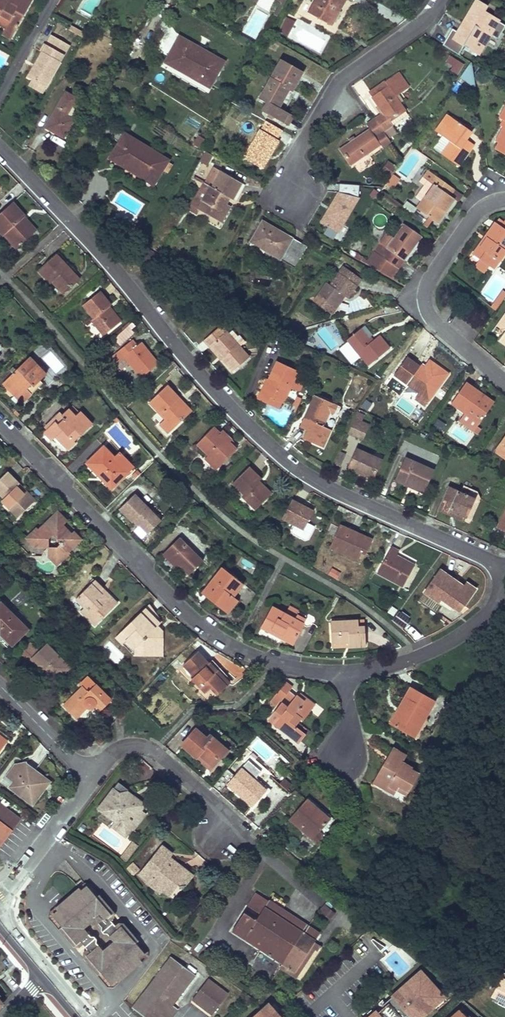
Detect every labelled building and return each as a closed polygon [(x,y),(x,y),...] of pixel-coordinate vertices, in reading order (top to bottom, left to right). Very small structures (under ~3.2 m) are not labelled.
[(5,28),(6,28),(9,21),(18,26),(32,0),(8,0),(6,3),(0,0),(0,25),(5,28)] [(308,13),(331,25),(345,0),(315,0),(308,13)] [(459,33),(462,34),(458,41),(448,35),(443,44),(459,54),(464,45),(479,54),(482,50),(480,49),(484,43),(485,43),(488,40),(484,38),(488,32),(498,38),(504,27),(504,24),(499,21),(499,20),(484,11),(487,6),(478,0),(476,0),(465,19),(475,25),(472,30),(467,28),(459,33)] [(281,2),(274,15),(277,17),(284,4),(281,2)] [(289,18),(281,31),(288,35),(295,21),(289,18)] [(452,28),(448,35),(458,41),(462,34),(459,33),(467,28),(472,30),(475,25),(465,19),(458,31),(452,28)] [(6,28),(5,28),(2,34),(11,39),(18,26),(9,21),(6,28)] [(180,37),(165,62),(175,68),(177,64),(211,83),(223,62),(180,37)] [(45,87),(63,54),(46,45),(28,77),(32,79),(45,87)] [(281,60),(260,98),(267,102),(263,110),(288,124),(292,116),(278,108),(289,89),(292,91),(302,72),(281,60)] [(457,60),(451,69),(457,73),(463,63),(457,60)] [(177,64),(175,68),(209,87),(211,83),(177,64)] [(345,154),(344,156),(346,158),(348,158),(352,164),(380,145),(382,147),(390,141),(383,131),(384,130),(389,137),(396,132),(392,125),(407,115),(404,112),(405,111),(395,96),(408,86),(398,73),(386,82),(388,85),(374,95),(372,96),(383,113),(374,118),(366,124),(369,129),(355,138),(350,142),(341,148),(345,154)] [(32,79),(29,85),(42,93),(45,87),(32,79)] [(370,90),(374,95),(388,85),(386,82),(385,80),(370,90)] [(65,92),(46,127),(63,137),(83,102),(65,92)] [(436,131),(440,134),(451,117),(447,114),(436,131)] [(450,141),(442,153),(442,154),(459,166),(471,148),(464,143),(466,139),(472,132),(451,117),(440,134),(442,136),(450,141)] [(504,126),(503,127),(496,141),(498,142),(495,149),(504,154),(504,127),(504,126)] [(125,134),(110,158),(120,164),(122,161),(155,181),(162,170),(167,173),(173,164),(167,161),(167,160),(125,134)] [(198,135),(193,144),(200,149),(205,139),(198,135)] [(434,148),(442,153),(450,141),(442,136),(434,148)] [(474,144),(466,139),(464,143),(471,148),(474,144)] [(205,152),(200,161),(206,165),(211,155),(205,152)] [(122,161),(120,164),(153,184),(155,181),(122,161)] [(384,161),(383,170),(395,172),(396,163),(384,161)] [(213,169),(206,181),(213,185),(220,173),(213,169)] [(421,201),(417,208),(435,221),(442,210),(444,211),(454,198),(449,195),(454,188),(428,170),(423,177),(427,180),(415,197),(421,201)] [(205,181),(189,210),(197,214),(199,210),(217,220),(226,204),(226,203),(223,201),(226,195),(229,197),(236,201),(245,184),(221,171),(220,173),(213,185),(206,181),(205,181)] [(391,177),(386,184),(391,188),(396,181),(391,177)] [(338,233),(361,189),(342,179),(319,223),(338,233)] [(0,213),(0,231),(4,235),(8,231),(21,245),(35,232),(34,231),(24,221),(23,222),(21,220),(25,216),(12,202),(0,213)] [(226,204),(217,220),(221,222),(229,206),(226,204)] [(442,210),(435,221),(437,222),(444,211),(442,210)] [(24,221),(34,231),(36,229),(25,216),(21,220),(23,222),(24,221)] [(127,220),(123,226),(133,232),(136,226),(127,220)] [(262,220),(250,242),(295,268),(307,246),(262,220)] [(475,250),(482,255),(480,259),(489,266),(495,258),(499,261),(504,252),(504,220),(500,226),(495,222),(485,236),(487,238),(484,241),(482,240),(475,250)] [(381,243),(366,264),(391,278),(404,260),(421,236),(404,224),(388,247),(381,243)] [(8,231),(4,235),(16,249),(21,245),(8,231)] [(482,255),(475,250),(473,254),(480,259),(482,255)] [(152,252),(147,259),(155,264),(159,257),(152,252)] [(56,254),(39,270),(51,283),(53,281),(64,294),(80,279),(56,254)] [(495,258),(489,266),(493,269),(499,261),(495,258)] [(489,266),(480,259),(475,266),(485,272),(489,266)] [(345,264),(344,266),(360,278),(362,276),(345,264)] [(327,283),(314,301),(332,314),(336,308),(334,306),(342,294),(345,296),(348,298),(361,279),(360,278),(344,266),(330,285),(327,283)] [(100,291),(83,304),(94,318),(92,319),(104,335),(118,324),(106,309),(109,306),(111,305),(100,291)] [(500,304),(504,297),(504,293),(503,291),(496,300),(500,304)] [(342,294),(334,306),(336,308),(345,296),(342,294)] [(492,307),(496,310),(500,304),(496,300),(492,307)] [(121,321),(109,306),(106,309),(118,324),(121,321)] [(131,321),(122,329),(123,330),(132,323),(131,321)] [(219,326),(204,340),(209,347),(212,345),(223,357),(221,359),(232,372),(249,357),(226,331),(225,332),(219,326)] [(286,339),(290,334),(282,329),(277,335),(286,339)] [(360,329),(347,339),(368,365),(389,348),(379,335),(371,342),(360,329)] [(132,340),(112,356),(122,369),(130,363),(141,377),(158,364),(141,342),(137,346),(132,340)] [(212,345),(209,347),(221,359),(223,357),(212,345)] [(12,373),(3,382),(18,397),(26,389),(31,393),(42,382),(40,380),(46,374),(29,357),(16,369),(13,366),(9,370),(12,373)] [(407,357),(394,375),(420,393),(422,395),(433,380),(420,371),(419,373),(417,371),(420,367),(407,357)] [(260,390),(257,398),(279,409),(281,402),(283,403),(290,388),(293,381),(298,371),(277,361),(268,379),(270,380),(264,392),(260,390)] [(268,379),(266,379),(260,390),(264,392),(270,380),(268,379)] [(302,385),(293,381),(290,388),(299,392),(302,385)] [(465,383),(451,403),(479,423),(494,402),(486,397),(486,398),(485,400),(475,393),(476,391),(465,383)] [(167,385),(149,402),(165,419),(160,424),(168,433),(189,414),(176,400),(179,398),(167,385)] [(31,393),(26,389),(18,397),(22,402),(31,393)] [(486,398),(476,391),(475,393),(485,400),(486,398)] [(420,393),(416,399),(420,402),(425,396),(422,395),(420,393)] [(314,395),(304,418),(311,421),(307,430),(303,438),(323,447),(331,429),(323,426),(330,412),(334,413),(338,405),(314,395)] [(425,396),(420,402),(425,405),(429,399),(425,396)] [(179,398),(176,400),(189,414),(191,411),(179,398)] [(73,406),(69,409),(75,416),(79,412),(73,406)] [(48,427),(44,432),(52,440),(56,437),(59,434),(63,439),(60,441),(69,450),(76,443),(74,441),(92,424),(79,411),(79,412),(75,416),(69,409),(68,408),(61,415),(64,418),(58,424),(55,421),(48,427)] [(47,425),(48,427),(55,421),(58,424),(64,418),(61,415),(59,413),(47,425)] [(304,418),(300,426),(307,430),(311,421),(304,418)] [(354,418),(348,432),(356,436),(362,422),(354,418)] [(368,424),(362,422),(356,436),(362,439),(368,424)] [(213,426),(196,444),(208,455),(204,459),(216,470),(236,449),(229,442),(220,433),(213,426)] [(222,430),(220,433),(229,442),(231,439),(222,430)] [(495,452),(504,459),(504,437),(495,452)] [(104,447),(87,463),(99,476),(101,474),(113,487),(128,472),(131,469),(125,462),(122,466),(114,458),(104,447)] [(357,449),(348,468),(359,473),(373,479),(381,460),(357,449)] [(119,452),(114,458),(122,466),(125,462),(131,469),(133,467),(119,452)] [(405,457),(395,479),(408,486),(410,482),(425,489),(433,470),(405,457)] [(249,467),(233,483),(244,494),(242,496),(255,509),(268,497),(267,495),(270,492),(258,481),(261,479),(249,467)] [(0,479),(0,494),(4,498),(1,500),(14,514),(21,507),(25,510),(32,503),(19,489),(17,491),(15,488),(19,484),(7,472),(0,479)] [(410,482),(408,486),(424,492),(425,489),(410,482)] [(19,484),(15,488),(17,491),(19,489),(32,503),(35,501),(19,484)] [(460,492),(474,499),(479,501),(480,498),(477,491),(463,485),(460,492)] [(448,487),(440,506),(465,517),(466,517),(474,499),(460,492),(448,487)] [(135,493),(119,508),(132,522),(134,520),(147,533),(161,520),(135,493)] [(292,499),(282,518),(304,530),(313,511),(292,499)] [(440,506),(438,509),(464,521),(465,517),(440,506)] [(21,507),(14,514),(18,517),(25,510),(21,507)] [(36,529),(26,538),(29,541),(32,541),(36,545),(41,546),(54,534),(62,542),(51,552),(60,561),(68,554),(68,551),(80,539),(73,531),(68,535),(60,527),(67,521),(57,511),(38,530),(36,529)] [(340,525),(330,547),(357,559),(361,552),(365,554),(370,543),(356,537),(358,533),(340,525)] [(358,533),(356,537),(370,543),(372,539),(358,533)] [(180,537),(162,554),(176,568),(179,565),(188,575),(203,560),(180,537)] [(391,546),(377,572),(403,586),(414,565),(405,560),(404,561),(396,557),(399,551),(391,546)] [(60,561),(51,552),(47,548),(47,556),(56,566),(60,561)] [(222,567),(202,593),(214,603),(217,600),(229,610),(237,599),(233,596),(243,583),(222,567)] [(440,570),(424,592),(439,602),(441,599),(453,608),(455,606),(458,601),(462,604),(464,605),(475,589),(466,582),(463,586),(462,588),(456,584),(455,586),(452,584),(454,580),(440,570)] [(95,580),(76,599),(84,607),(92,615),(88,619),(95,625),(111,609),(107,606),(114,599),(95,580)] [(454,580),(452,584),(455,586),(456,584),(462,588),(463,586),(454,580)] [(117,603),(114,599),(107,606),(111,609),(117,603)] [(217,600),(214,603),(227,613),(229,610),(217,600)] [(27,630),(1,604),(0,605),(0,633),(12,645),(27,630)] [(141,614),(154,627),(156,625),(160,621),(149,606),(141,614)] [(92,615),(84,607),(80,611),(88,619),(92,615)] [(272,607),(261,627),(276,635),(277,634),(281,636),(280,637),(292,644),(306,619),(305,615),(292,608),(288,616),(285,614),(272,607)] [(141,614),(117,638),(125,646),(128,642),(134,648),(133,655),(157,655),(157,638),(162,638),(162,631),(156,625),(154,627),(141,614)] [(399,614),(395,620),(402,625),(406,619),(399,614)] [(358,620),(330,622),(331,642),(349,642),(349,646),(365,645),(364,626),(358,627),(358,620)] [(404,628),(414,637),(420,631),(409,622),(404,628)] [(28,661),(31,658),(42,670),(54,682),(69,668),(46,644),(39,651),(30,642),(20,652),(28,661)] [(128,642),(125,646),(133,655),(134,648),(128,642)] [(197,651),(183,665),(195,678),(193,680),(205,693),(210,688),(217,695),(229,683),(217,670),(222,666),(213,658),(209,662),(208,663),(197,651)] [(86,656),(78,664),(83,669),(91,661),(86,656)] [(31,658),(28,661),(40,673),(42,670),(31,658)] [(82,686),(62,705),(76,718),(87,708),(88,708),(89,709),(90,709),(91,709),(92,708),(93,708),(94,707),(95,706),(95,705),(100,710),(111,699),(88,676),(80,684),(82,686)] [(276,705),(280,700),(281,700),(285,696),(289,691),(291,688),(284,682),(270,701),(276,705)] [(411,687),(390,724),(409,734),(415,724),(419,726),(424,728),(429,719),(424,717),(434,700),(411,687)] [(295,695),(289,691),(285,696),(291,701),(295,695)] [(286,708),(280,703),(268,719),(299,743),(306,734),(295,726),(300,719),(302,721),(314,705),(305,698),(303,701),(297,697),(295,695),(291,701),(289,704),(291,705),(288,709),(286,708)] [(419,726),(415,724),(409,734),(413,737),(419,726)] [(195,728),(181,744),(196,757),(198,754),(214,767),(227,751),(209,735),(206,738),(195,728)] [(7,742),(10,738),(0,731),(0,751),(7,742)] [(392,748),(385,761),(387,762),(395,749),(392,748)] [(385,761),(378,772),(382,775),(377,784),(387,790),(389,785),(396,789),(397,790),(399,785),(409,791),(418,774),(411,770),(412,768),(402,762),(406,756),(395,749),(387,762),(385,761)] [(15,781),(10,787),(32,804),(44,787),(38,783),(43,777),(26,765),(23,769),(16,764),(7,775),(15,781)] [(241,768),(227,784),(252,806),(261,796),(266,790),(258,783),(241,768)] [(382,775),(378,772),(373,782),(377,784),(382,775)] [(49,781),(43,777),(38,783),(44,787),(49,781)] [(260,781),(258,783),(266,790),(261,796),(264,798),(271,791),(260,781)] [(389,785),(387,790),(394,794),(396,789),(389,785)] [(399,785),(397,790),(406,795),(409,791),(399,785)] [(113,788),(98,808),(115,821),(125,829),(132,819),(134,820),(140,812),(145,805),(127,791),(123,796),(113,788)] [(319,832),(321,834),(335,819),(308,796),(306,799),(329,820),(319,832)] [(306,799),(289,818),(316,842),(322,835),(321,834),(319,832),(329,820),(306,799)] [(19,819),(0,804),(0,844),(19,819)] [(144,816),(140,812),(134,820),(132,819),(125,829),(115,821),(111,826),(125,837),(132,829),(133,830),(144,816)] [(138,846),(132,842),(128,848),(133,852),(138,846)] [(162,845),(139,874),(148,882),(147,883),(159,892),(161,890),(169,896),(177,885),(188,872),(172,859),(170,861),(168,859),(172,853),(162,845)] [(133,852),(128,848),(121,857),(126,861),(133,852)] [(188,872),(177,885),(182,889),(193,875),(188,872)] [(51,918),(59,928),(62,926),(54,918),(55,912),(84,887),(89,888),(96,896),(99,894),(90,884),(83,883),(64,900),(55,908),(51,911),(51,918)] [(84,887),(55,912),(54,918),(62,926),(59,928),(74,946),(79,946),(82,944),(83,943),(88,949),(87,950),(84,952),(83,957),(99,975),(101,972),(108,981),(114,981),(117,979),(119,981),(142,961),(140,959),(143,956),(143,951),(138,945),(141,943),(123,923),(119,922),(116,925),(115,926),(110,920),(111,919),(114,917),(114,912),(109,906),(99,894),(96,896),(89,888),(84,887)] [(259,914),(256,920),(244,912),(232,931),(282,963),(295,972),(314,942),(319,934),(307,926),(256,893),(248,906),(259,914)] [(325,903),(320,909),(329,918),(335,911),(325,903)] [(319,945),(314,942),(295,972),(282,963),(280,966),(296,977),(314,949),(316,950),(319,945)] [(140,959),(142,961),(147,958),(147,950),(141,943),(138,945),(143,951),(143,956),(140,959)] [(132,1007),(145,1016),(158,1016),(161,1016),(171,1004),(172,1005),(195,975),(171,956),(133,1006),(132,1007)] [(421,972),(420,971),(403,986),(404,987),(416,977),(421,972)] [(101,972),(99,975),(107,985),(114,985),(119,981),(117,979),(114,981),(108,981),(101,972)] [(442,996),(421,972),(416,977),(437,1001),(442,996)] [(368,1016),(421,1016),(427,1012),(426,1010),(437,1001),(416,977),(404,987),(403,986),(381,1006),(382,1008),(376,1013),(374,1012),(368,1016)] [(501,978),(491,997),(504,1003),(504,980),(501,978)] [(207,979),(192,999),(212,1014),(227,994),(207,979)] [(427,1012),(443,997),(442,996),(437,1001),(426,1010),(427,1012)] [(177,1009),(172,1005),(171,1004),(161,1016),(158,1016),(171,1016),(177,1009)] [(268,1005),(254,1016),(278,1016),(276,1014),(268,1005)]
